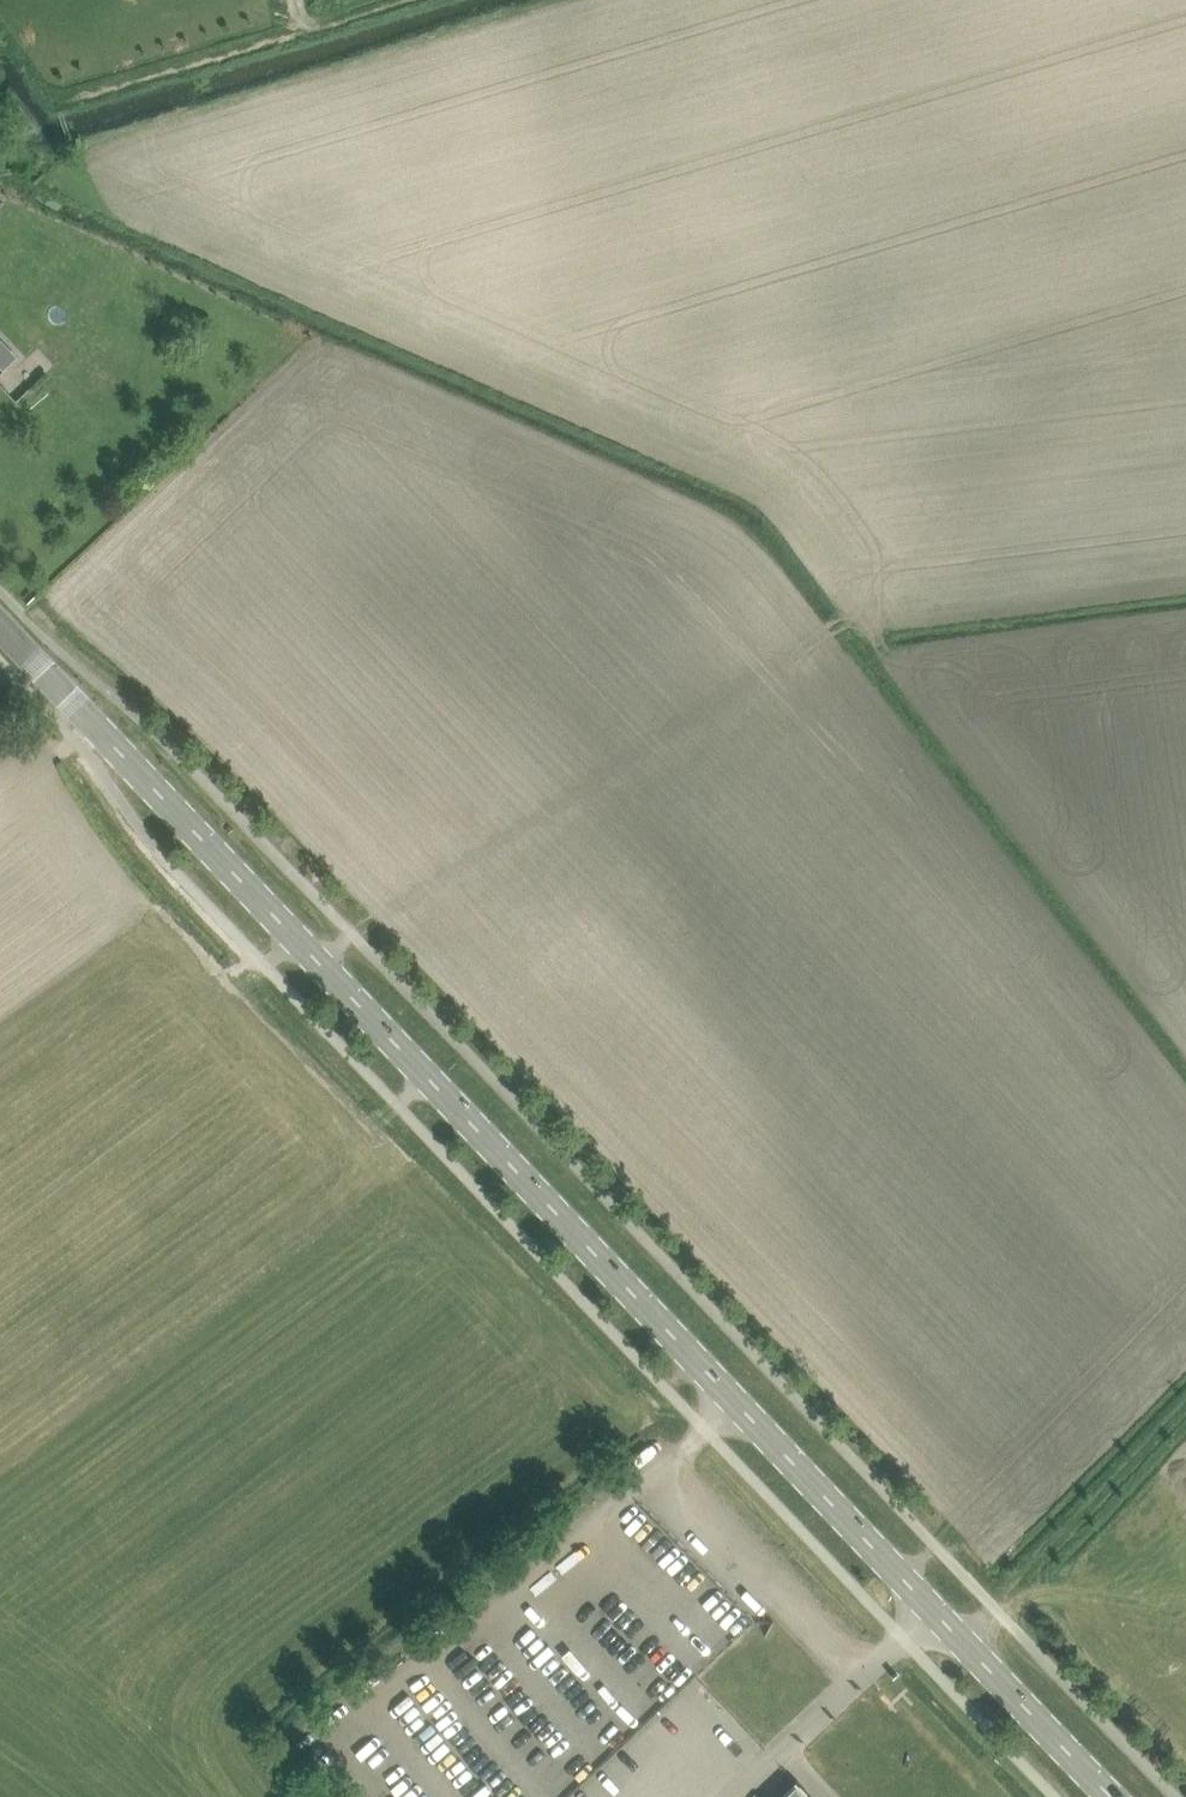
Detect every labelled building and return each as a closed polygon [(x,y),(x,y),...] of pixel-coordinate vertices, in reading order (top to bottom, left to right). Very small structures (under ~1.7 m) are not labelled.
[(797,1782),(781,1796),(811,1796),(797,1782)]
